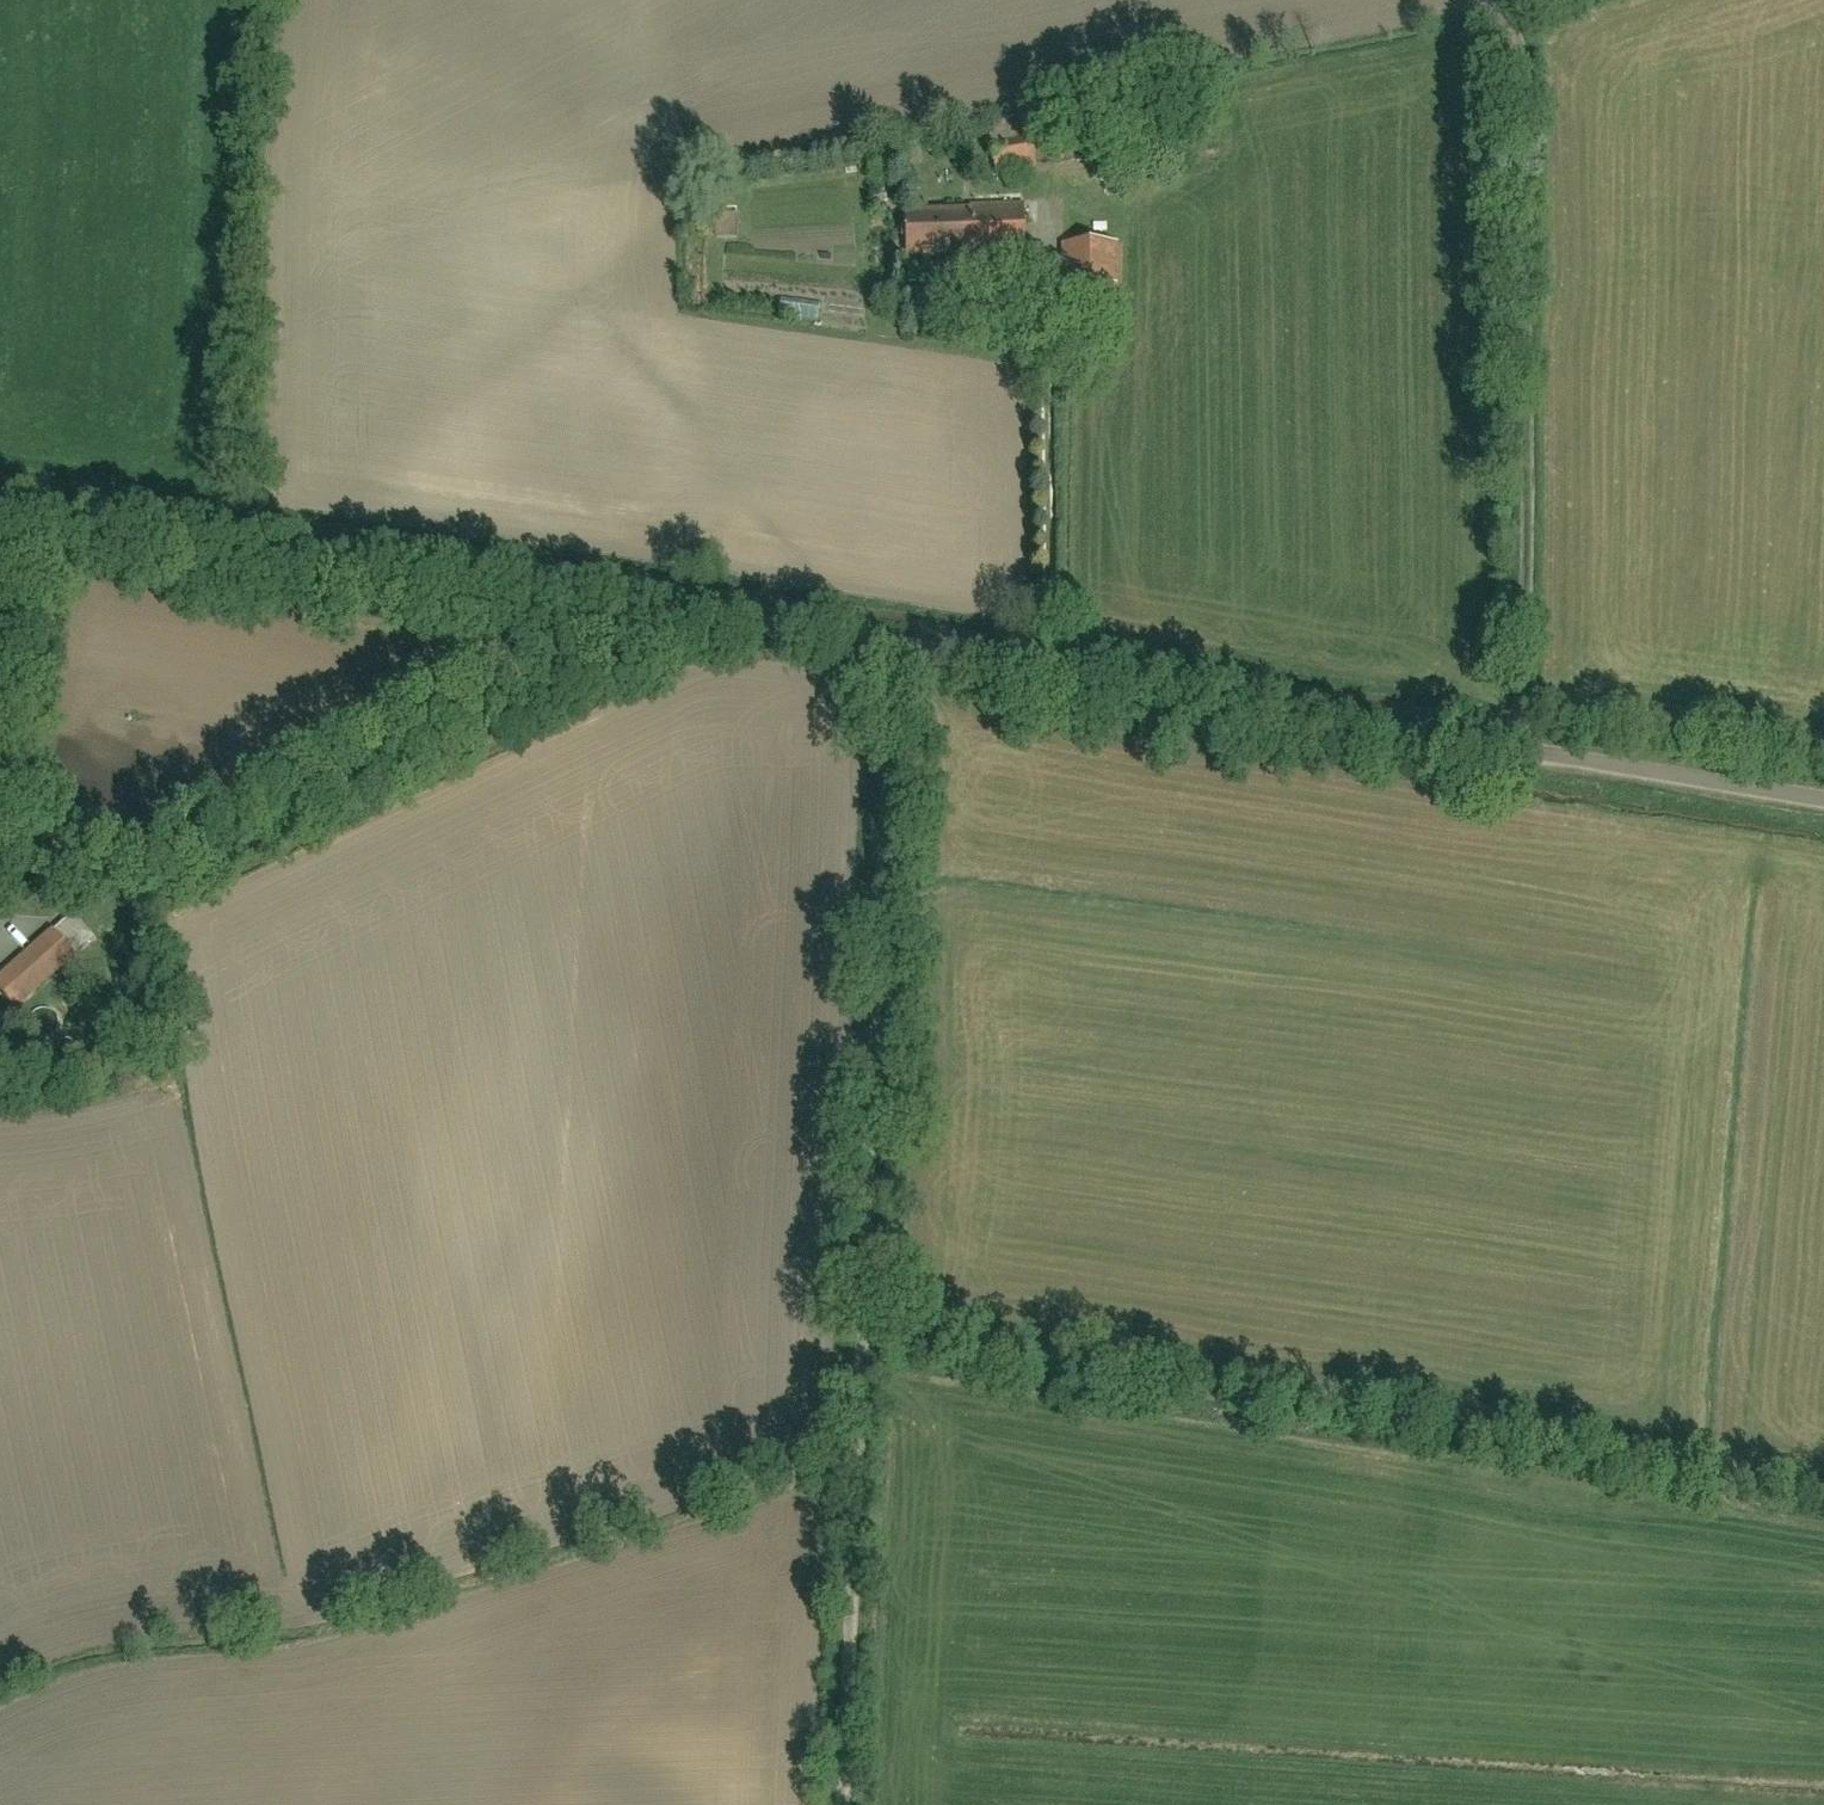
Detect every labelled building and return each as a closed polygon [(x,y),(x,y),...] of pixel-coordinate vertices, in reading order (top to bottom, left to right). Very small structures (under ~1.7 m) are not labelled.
[(1039,140),(986,143),(988,177),(1041,174),(1039,140)] [(1026,202),(903,208),(905,259),(1029,254),(1026,202)] [(1114,243),(1065,243),(1065,318),(1114,317),(1114,243)] [(49,932),(0,974),(0,988),(14,1005),(71,956),(49,932)]
